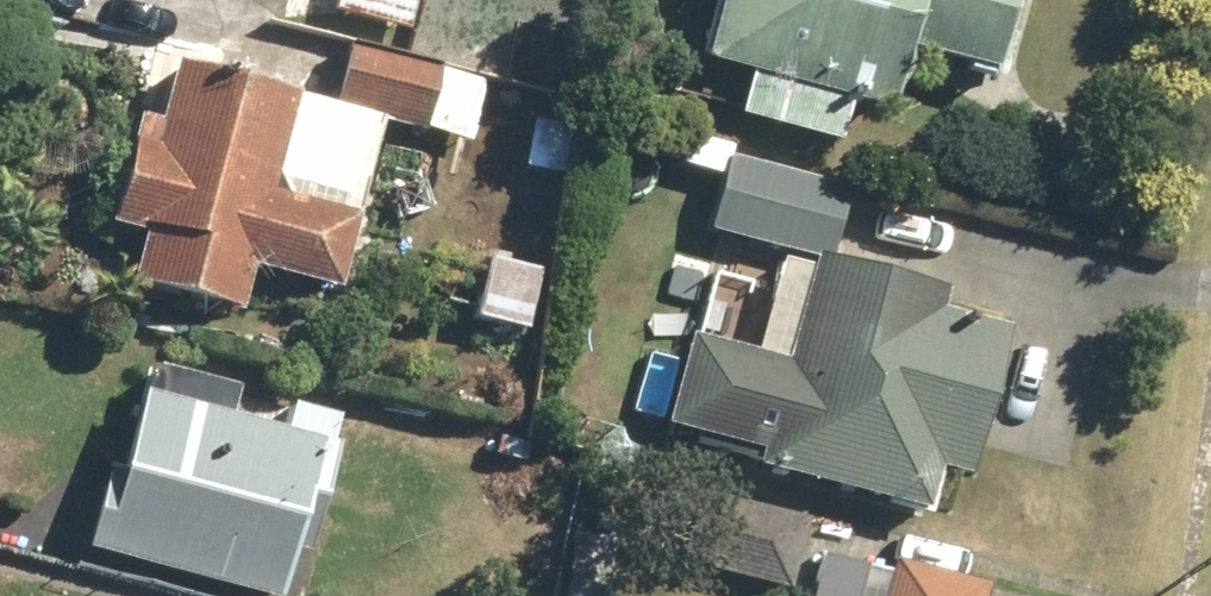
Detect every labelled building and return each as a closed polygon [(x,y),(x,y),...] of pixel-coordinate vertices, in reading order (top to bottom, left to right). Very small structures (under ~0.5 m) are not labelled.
[(330,31),(409,35),(411,0),(331,0),(330,31)] [(685,3),(702,7),(685,81),(728,90),(718,134),(825,158),(833,123),(871,132),(885,70),(993,95),(1005,46),(990,42),(996,17),(1010,21),(1015,0),(686,0),(685,3)] [(431,68),(337,50),(329,93),(423,111),(431,68)] [(114,301),(234,326),(244,281),(333,300),(371,123),(149,75),(133,149),(120,146),(100,240),(126,245),(114,301)] [(666,150),(660,176),(706,186),(695,236),(834,266),(850,189),(666,150)] [(534,271),(472,258),(459,323),(521,335),(534,271)] [(928,308),(754,268),(732,362),(669,348),(648,440),(736,460),(731,481),(923,524),(932,481),(958,487),(993,333),(925,318),(928,308)] [(210,595),(271,595),(279,561),(289,563),(322,419),(151,380),(144,409),(120,404),(100,489),(83,485),(65,563),(210,595)] [(801,525),(691,494),(672,562),(782,594),(801,525)] [(977,595),(805,550),(793,595),(977,595)]
